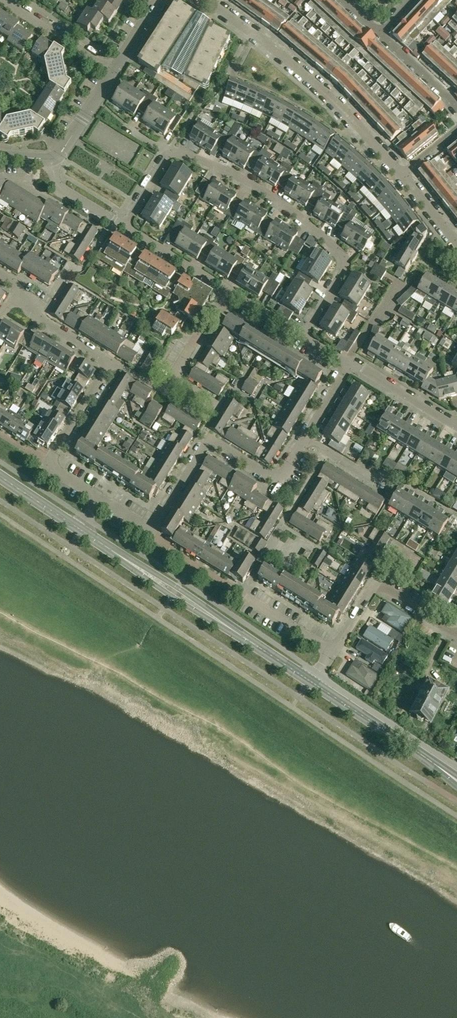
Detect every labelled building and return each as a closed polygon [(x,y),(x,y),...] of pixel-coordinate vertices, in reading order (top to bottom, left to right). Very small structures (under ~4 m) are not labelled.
[(99,5),(115,15),(122,4),(116,0),(102,0),(99,5)] [(247,11),(254,0),(243,0),(239,6),(247,11)] [(255,17),(265,1),(264,0),(254,0),(247,11),(255,17)] [(294,5),(298,8),(303,3),(300,0),(298,0),(294,5)] [(308,19),(326,0),(310,0),(312,1),(308,5),(313,10),(306,17),(308,19)] [(311,21),(317,14),(322,19),(335,4),(331,0),(326,0),(308,19),(311,21)] [(420,7),(434,20),(440,13),(426,0),(420,7)] [(440,13),(447,6),(440,0),(426,0),(440,13)] [(255,17),(262,22),(273,6),(265,1),(255,17)] [(158,75),(195,16),(176,4),(138,63),(146,68),(158,75)] [(342,11),(335,4),(322,19),(326,24),(321,30),(323,32),(342,11)] [(99,5),(93,14),(93,15),(103,21),(109,25),(115,15),(99,5)] [(288,9),(293,14),(297,10),(291,5),(288,9)] [(262,22),(270,28),(280,12),(273,6),(262,22)] [(420,7),(413,14),(428,27),(434,20),(420,7)] [(88,10),(78,26),(91,34),(93,31),(96,33),(103,21),(93,15),(93,14),(88,10)] [(349,17),(342,11),(323,32),(325,34),(331,27),(335,32),(349,17)] [(278,33),(289,18),(280,12),(270,28),(278,33)] [(0,13),(0,32),(9,19),(0,13)] [(454,17),(454,16),(451,13),(446,18),(450,22),(454,17)] [(413,14),(406,21),(421,35),(428,27),(413,14)] [(448,26),(456,32),(456,31),(456,16),(448,26)] [(340,36),(335,42),(337,44),(356,24),(349,17),(335,32),(340,36)] [(298,25),(292,21),(280,35),(288,42),(306,20),(303,18),(298,25)] [(445,27),(450,22),(446,18),(441,23),(445,27)] [(9,19),(0,32),(0,34),(9,40),(17,28),(19,25),(9,19)] [(288,42),(295,48),(307,33),(302,29),(308,22),(306,20),(288,42)] [(406,21),(400,28),(415,41),(421,35),(406,21)] [(345,40),(349,45),(363,30),(356,24),(337,44),(339,46),(345,40)] [(444,30),(443,29),(441,27),(435,33),(439,36),(442,33),(444,30)] [(8,43),(16,48),(25,33),(17,28),(9,40),(8,43)] [(230,38),(209,29),(209,28),(185,79),(183,83),(196,91),(200,86),(205,89),(230,38)] [(393,35),(407,49),(415,41),(400,28),(393,35)] [(348,56),(351,58),(371,36),(364,30),(363,30),(349,45),(350,45),(351,45),(355,49),(348,56)] [(444,30),(442,33),(448,39),(451,36),(444,30)] [(295,48),(302,54),(320,33),(318,31),(312,38),(307,33),(295,48)] [(32,38),(25,33),(16,48),(23,52),(32,38)] [(302,54),(309,60),(322,46),(317,41),(322,35),(320,33),(302,54)] [(448,39),(442,33),(439,36),(445,42),(448,39)] [(353,60),(353,59),(359,53),(364,57),(363,58),(364,58),(378,44),(378,43),(371,36),(351,58),(353,60)] [(432,36),(427,41),(431,44),(436,39),(432,36)] [(42,40),(34,52),(32,54),(44,62),(54,48),(42,40)] [(427,49),(431,44),(427,41),(423,46),(427,49)] [(422,57),(430,64),(443,49),(436,42),(432,47),(422,57)] [(309,60),(317,67),(335,46),(332,44),(327,50),(322,46),(309,60)] [(369,63),(363,68),(365,70),(384,50),(378,44),(364,58),(369,63)] [(317,67),(324,73),(337,58),(331,53),(336,47),(335,46),(317,67)] [(430,64),(437,70),(456,49),(454,47),(451,50),(446,46),(443,49),(430,64)] [(64,95),(70,86),(71,85),(67,82),(62,59),(65,55),(54,48),(44,62),(50,86),(64,95)] [(444,77),(456,62),(452,58),(456,53),(456,50),(456,49),(437,70),(444,77)] [(365,70),(368,72),(373,67),(378,71),(391,56),(384,50),(365,70)] [(412,54),(418,59),(421,55),(416,50),(412,54)] [(324,73),(331,79),(350,58),(347,55),(341,62),(337,58),(324,73)] [(398,63),(391,56),(378,71),(383,76),(377,82),(379,84),(398,63)] [(351,59),(350,58),(331,79),(338,85),(351,71),(346,66),(351,59)] [(451,83),(456,76),(456,62),(444,77),(451,83)] [(379,84),(381,86),(387,80),(392,84),(405,69),(398,63),(379,84)] [(189,102),(192,97),(158,75),(146,68),(143,73),(189,102)] [(412,76),(405,69),(392,84),(397,89),(390,95),(393,97),(412,76)] [(338,85),(339,85),(345,92),(364,73),(362,71),(356,76),(351,71),(338,85)] [(361,81),(366,75),(364,73),(345,92),(351,99),(365,86),(361,81)] [(393,97),(395,99),(401,93),(406,97),(419,82),(412,76),(393,97)] [(224,98),(234,102),(241,84),(237,83),(237,82),(231,80),(230,80),(231,81),(224,98)] [(427,89),(419,82),(406,97),(411,102),(404,109),(406,111),(427,89)] [(234,102),(244,105),(251,88),(246,85),(245,86),(241,84),(234,102)] [(113,103),(123,109),(134,92),(124,85),(113,103)] [(351,99),(358,106),(378,87),(376,85),(370,90),(365,86),(351,99)] [(50,86),(31,115),(46,125),(64,95),(50,86)] [(374,95),(380,89),(378,87),(358,106),(364,113),(378,99),(374,95)] [(244,105),(253,110),(261,93),(257,91),(257,90),(251,88),(244,105)] [(434,95),(427,89),(406,111),(408,113),(415,106),(420,110),(434,95)] [(139,108),(143,111),(153,97),(144,91),(141,96),(134,92),(123,109),(134,116),(139,108)] [(253,110),(262,114),(271,97),(265,94),(265,95),(261,93),(253,110)] [(441,102),(434,95),(420,110),(425,106),(436,117),(444,108),(441,103),(441,102)] [(143,122),(153,129),(165,111),(154,105),(158,100),(153,97),(143,111),(148,114),(143,122)] [(262,114),(272,118),(280,102),(276,100),(276,99),(271,97),(262,114)] [(364,113),(371,120),(392,100),(390,98),(383,104),(378,99),(364,113)] [(387,108),(394,102),(392,100),(371,120),(378,127),(392,113),(387,108)] [(284,104),(280,102),(272,118),(280,123),(281,123),(290,107),(284,104)] [(295,110),(290,107),(281,123),(280,123),(278,128),(286,133),(289,128),(299,113),(295,110)] [(174,131),(182,118),(177,115),(175,118),(165,111),(153,129),(164,136),(169,128),(174,131)] [(405,114),(403,112),(396,118),(392,113),(378,127),(384,134),(405,114)] [(289,128),(298,134),(308,118),(303,114),(303,115),(299,113),(289,128)] [(400,122),(407,116),(405,114),(384,134),(391,141),(405,128),(400,122)] [(42,130),(46,125),(31,115),(7,121),(0,132),(0,137),(8,142),(11,138),(34,133),(39,136),(42,130)] [(298,134),(307,139),(317,124),(313,122),(313,121),(308,118),(298,134)] [(190,140),(200,147),(210,131),(195,121),(188,132),(193,135),(190,140)] [(433,130),(430,126),(427,122),(422,125),(419,121),(415,124),(429,142),(437,135),(433,130)] [(435,122),(430,126),(433,130),(439,125),(435,122)] [(307,139),(315,145),(326,130),(321,126),(321,127),(317,124),(307,139)] [(415,131),(411,134),(422,148),(429,142),(415,124),(412,127),(415,131)] [(334,137),(335,137),(331,134),(331,133),(326,130),(315,145),(324,151),(334,137)] [(221,138),(210,131),(200,147),(211,153),(216,145),(221,148),(229,135),(227,137),(223,134),(221,138)] [(405,133),(401,136),(415,154),(422,148),(411,134),(408,137),(405,133)] [(223,156),(233,162),(244,145),(229,135),(221,148),(226,151),(223,156)] [(265,145),(269,140),(263,136),(260,142),(265,145)] [(396,147),(407,160),(415,154),(401,136),(397,139),(400,143),(396,147)] [(326,153),(334,159),(346,145),(341,141),(337,138),(336,139),(337,139),(326,153)] [(292,144),(289,148),(297,154),(300,150),(292,144)] [(247,164),(252,167),(260,154),(244,145),(233,162),(244,169),(247,164)] [(334,159),(342,166),(354,152),(350,149),(351,149),(346,145),(334,159)] [(456,164),(456,148),(455,146),(447,152),(456,164)] [(254,174),(264,181),(274,165),(269,162),(273,156),(262,150),(260,154),(252,167),(252,166),(257,169),(254,174)] [(342,166),(349,173),(362,159),(358,155),(357,155),(354,152),(342,166)] [(303,162),(307,157),(301,153),(298,158),(303,162)] [(367,163),(362,159),(349,173),(350,173),(346,176),(354,183),(357,180),(370,166),(366,163),(367,163)] [(419,173),(425,181),(444,166),(441,161),(437,164),(434,161),(419,173)] [(279,168),(274,165),(264,181),(275,187),(278,182),(283,185),(289,175),(293,169),(283,163),(279,168)] [(174,165),(168,176),(185,187),(192,176),(174,165)] [(357,180),(364,187),(378,173),(373,169),(373,170),(370,166),(357,180)] [(425,181),(431,188),(446,176),(443,172),(447,169),(444,166),(425,181)] [(326,169),(323,173),(328,177),(331,173),(326,169)] [(364,187),(371,194),(385,182),(382,178),(378,173),(364,187)] [(284,193),(295,200),(305,184),(289,175),(283,185),(287,188),(284,193)] [(169,191),(166,196),(177,203),(180,198),(179,197),(185,187),(168,176),(161,186),(169,191)] [(431,188),(437,196),(456,180),(454,176),(449,179),(446,176),(431,188)] [(338,185),(341,182),(336,177),(333,181),(338,185)] [(443,203),(456,192),(456,188),(456,187),(456,185),(456,180),(437,196),(443,203)] [(196,193),(200,196),(207,185),(202,182),(196,193)] [(371,194),(378,202),(392,189),(388,184),(388,185),(385,182),(371,194)] [(199,198),(214,207),(225,190),(215,183),(212,188),(207,185),(200,196),(199,198)] [(309,201),(314,204),(323,189),(314,183),(311,188),(305,184),(295,200),(306,207),(309,201)] [(0,199),(0,200),(9,206),(19,190),(9,184),(0,199)] [(314,215),(324,222),(334,206),(328,202),(331,197),(322,191),(323,189),(314,204),(318,207),(314,215)] [(378,202),(385,209),(399,198),(396,194),(397,194),(392,189),(378,202)] [(9,206),(16,209),(13,214),(16,215),(28,196),(19,190),(9,206)] [(214,207),(230,217),(238,204),(233,201),(236,196),(225,190),(214,207)] [(352,199),(356,195),(351,191),(347,194),(352,199)] [(449,210),(456,204),(456,192),(443,203),(449,210)] [(356,195),(352,199),(356,203),(360,200),(356,195)] [(37,202),(28,196),(16,215),(19,217),(21,213),(28,217),(37,202)] [(181,205),(177,203),(166,196),(163,201),(155,196),(149,207),(166,218),(172,208),(177,212),(181,205)] [(385,209),(391,217),(406,205),(403,201),(402,201),(399,198),(385,209)] [(343,226),(352,212),(352,211),(347,208),(348,207),(337,201),(334,206),(324,222),(335,228),(338,223),(343,226)] [(47,207),(46,207),(37,202),(28,217),(38,223),(41,218),(40,218),(47,207)] [(49,202),(48,205),(46,207),(47,207),(40,218),(41,218),(50,223),(59,208),(49,202)] [(230,217),(245,226),(256,209),(246,202),(242,207),(238,204),(230,217)] [(455,218),(456,216),(456,204),(449,210),(455,218)] [(391,217),(398,225),(412,214),(410,211),(410,210),(406,205),(391,217)] [(142,217),(147,220),(160,228),(166,218),(149,207),(142,217)] [(50,223),(59,229),(68,214),(59,208),(50,223)] [(245,226),(261,236),(268,223),(264,220),(267,215),(256,209),(245,226)] [(341,240),(352,246),(361,230),(351,224),(354,218),(353,218),(355,214),(352,212),(343,226),(348,229),(341,240)] [(59,229),(68,235),(72,229),(77,233),(83,223),(68,214),(59,229)] [(398,225),(404,234),(419,222),(416,217),(415,218),(412,214),(398,225)] [(25,229),(8,218),(4,224),(1,228),(19,239),(25,229)] [(170,232),(176,235),(183,225),(182,224),(177,221),(170,232)] [(261,236),(276,245),(287,228),(276,221),(273,226),(268,223),(261,236)] [(176,246),(186,253),(196,237),(189,233),(192,228),(183,222),(182,224),(183,225),(176,235),(181,238),(176,246)] [(409,240),(420,247),(426,237),(425,237),(427,234),(425,232),(426,231),(419,222),(404,234),(410,229),(414,235),(411,241),(409,240)] [(98,232),(83,223),(77,233),(82,236),(79,241),(89,247),(98,232)] [(288,250),(293,253),(299,242),(295,239),(298,234),(287,228),(276,245),(287,252),(288,250)] [(373,244),(369,242),(372,237),(361,230),(352,246),(362,253),(365,248),(368,250),(370,250),(371,250),(373,246),(373,245),(373,244)] [(383,235),(388,241),(392,238),(387,232),(383,235)] [(55,240),(59,245),(67,239),(63,234),(55,240)] [(97,258),(112,267),(127,242),(117,236),(112,245),(107,242),(97,258)] [(202,251),(207,254),(213,244),(213,243),(214,241),(205,236),(202,241),(196,237),(186,253),(197,259),(202,251)] [(10,247),(4,244),(6,241),(2,238),(0,241),(0,262),(10,247)] [(409,240),(402,252),(415,260),(418,255),(416,254),(420,247),(409,240)] [(76,246),(70,242),(64,253),(80,262),(89,247),(79,241),(76,246)] [(123,271),(128,274),(137,260),(132,257),(137,248),(127,242),(112,267),(122,273),(123,271)] [(304,245),(299,242),(293,253),(298,256),(304,245)] [(379,248),(383,251),(387,244),(382,242),(379,248)] [(206,265),(217,272),(227,256),(216,249),(217,246),(213,244),(207,254),(211,257),(206,265)] [(9,268),(19,253),(10,247),(0,262),(0,263),(9,268)] [(314,251),(307,262),(325,273),(332,262),(314,251)] [(415,260),(402,252),(395,264),(400,267),(394,276),(400,280),(410,263),(412,265),(415,260)] [(18,274),(20,272),(22,269),(21,269),(28,258),(27,258),(19,253),(9,268),(18,274)] [(40,259),(31,254),(30,253),(27,258),(28,258),(21,269),(22,269),(31,275),(40,259)] [(143,283),(155,263),(157,260),(147,254),(141,263),(137,260),(128,274),(143,283)] [(233,270),(237,273),(247,258),(246,258),(244,260),(235,254),(232,260),(227,256),(217,272),(228,278),(233,270)] [(237,284),(248,291),(258,275),(251,271),(254,266),(249,263),(251,261),(247,258),(237,273),(242,276),(237,284)] [(31,275),(40,280),(49,265),(45,262),(40,259),(31,275)] [(157,260),(155,263),(143,283),(146,278),(155,284),(152,289),(166,266),(157,260)] [(300,272),(297,277),(308,283),(311,279),(319,284),(325,273),(307,262),(301,273),(300,272)] [(387,271),(385,270),(376,264),(373,269),(384,276),(387,271)] [(59,271),(49,265),(40,280),(50,286),(59,271)] [(152,289),(167,298),(176,284),(171,281),(176,272),(166,266),(152,289)] [(86,277),(91,280),(96,272),(91,269),(86,277)] [(381,281),(384,276),(373,269),(370,274),(381,281)] [(268,292),(275,282),(277,277),(272,274),(267,281),(258,275),(248,291),(259,297),(264,289),(268,292)] [(353,275),(346,286),(364,297),(371,286),(353,275)] [(415,285),(406,293),(411,298),(415,294),(424,300),(427,296),(436,281),(427,275),(423,281),(420,279),(415,285)] [(78,276),(75,281),(81,285),(84,280),(78,276)] [(295,282),(288,293),(306,304),(313,293),(305,288),(308,283),(297,277),(294,282),(295,282)] [(179,299),(180,303),(182,307),(176,317),(171,314),(185,323),(188,318),(196,323),(214,295),(186,278),(182,284),(177,281),(176,284),(167,298),(170,293),(179,299)] [(91,284),(84,280),(81,285),(88,290),(91,284)] [(445,287),(436,281),(427,296),(436,302),(445,287)] [(280,285),(275,282),(268,292),(273,295),(280,285)] [(97,288),(91,284),(88,290),(94,293),(97,288)] [(69,285),(60,299),(70,306),(73,301),(78,304),(84,294),(69,285)] [(348,302),(345,306),(357,314),(358,314),(355,313),(358,308),(357,307),(364,297),(346,286),(340,297),(348,302)] [(455,292),(445,287),(436,302),(430,312),(434,315),(440,304),(446,308),(455,292)] [(455,313),(456,310),(456,294),(455,292),(446,308),(455,313)] [(288,293),(282,303),(300,314),(306,304),(288,293)] [(60,299),(50,314),(66,324),(73,314),(67,311),(70,306),(60,299)] [(334,306),(327,317),(343,326),(347,320),(352,323),(357,314),(345,306),(342,311),(334,306)] [(398,312),(415,323),(416,321),(413,319),(416,316),(401,307),(398,312)] [(73,314),(66,324),(80,332),(86,322),(89,317),(80,311),(80,312),(76,310),(73,314)] [(182,328),(185,323),(171,314),(168,319),(163,316),(154,331),(162,336),(165,331),(172,335),(178,325),(182,328)] [(86,322),(80,332),(83,334),(89,338),(98,323),(92,319),(89,317),(86,322)] [(321,327),(326,331),(336,337),(343,326),(327,317),(321,327)] [(222,324),(220,327),(241,341),(240,343),(245,346),(244,349),(252,353),(253,351),(264,357),(262,360),(270,365),(271,362),(282,369),(281,371),(289,376),(290,374),(296,377),(297,375),(318,388),(321,384),(319,382),(323,376),(229,318),(225,325),(222,324)] [(5,343),(15,328),(5,321),(0,330),(0,340),(5,343)] [(98,323),(89,338),(92,340),(98,344),(108,329),(101,325),(98,323)] [(380,328),(374,326),(368,344),(372,346),(368,352),(369,353),(367,355),(373,359),(375,356),(377,358),(386,343),(378,338),(380,328)] [(18,344),(23,347),(30,337),(15,328),(5,343),(15,349),(18,344)] [(108,329),(98,344),(101,346),(107,350),(117,334),(113,332),(110,330),(108,329)] [(234,339),(219,329),(213,339),(228,348),(234,339)] [(354,344),(361,333),(356,330),(349,341),(354,344)] [(117,334),(107,350),(110,351),(117,356),(123,346),(127,340),(121,337),(117,335),(117,334)] [(38,335),(36,337),(35,340),(30,337),(23,347),(38,356),(47,341),(38,335)] [(148,338),(144,345),(148,347),(152,340),(148,338)] [(213,339),(207,348),(223,358),(228,348),(213,339)] [(123,346),(117,356),(119,357),(132,365),(138,355),(132,352),(136,346),(129,342),(127,340),(123,346)] [(44,367),(47,362),(57,346),(47,341),(38,356),(35,361),(44,367)] [(377,358),(386,363),(395,348),(386,343),(377,358)] [(47,362),(56,367),(66,352),(57,346),(47,362)] [(394,371),(395,369),(408,349),(404,346),(401,352),(395,348),(386,363),(389,365),(388,368),(394,371)] [(207,348),(198,363),(208,369),(211,364),(217,367),(223,358),(207,348)] [(395,369),(405,375),(414,360),(409,356),(412,351),(408,349),(395,369)] [(146,352),(145,354),(140,351),(138,355),(132,365),(146,374),(156,359),(146,352)] [(56,367),(66,374),(69,368),(74,371),(81,361),(66,352),(56,367)] [(405,375),(415,381),(424,365),(414,360),(405,375)] [(421,389),(428,393),(434,382),(429,379),(437,365),(427,360),(424,365),(415,381),(423,386),(421,389)] [(79,374),(76,379),(86,386),(96,371),(81,361),(74,371),(79,374)] [(189,378),(204,387),(210,377),(205,374),(208,369),(198,363),(189,378)] [(252,396),(265,376),(265,375),(255,369),(242,389),(252,396)] [(456,377),(456,378),(453,378),(452,372),(445,374),(450,397),(456,396),(456,377)] [(122,374),(113,388),(123,394),(126,390),(131,393),(137,383),(122,374)] [(439,400),(450,397),(445,374),(444,374),(445,380),(435,383),(434,382),(428,393),(439,400)] [(215,380),(210,377),(204,387),(219,397),(229,381),(218,375),(215,380)] [(68,381),(62,391),(77,401),(86,386),(76,379),(73,384),(68,381)] [(317,390),(301,381),(295,390),(311,400),(317,390)] [(152,392),(137,383),(131,393),(136,396),(133,401),(143,408),(152,392)] [(340,395),(346,398),(348,396),(363,406),(370,396),(354,386),(349,394),(343,390),(340,395)] [(68,415),(77,401),(62,391),(57,388),(52,398),(61,404),(58,409),(68,415)] [(119,413),(125,403),(120,400),(123,394),(113,388),(103,404),(119,413)] [(295,390),(290,399),(305,409),(311,400),(295,390)] [(334,405),(340,408),(341,406),(357,416),(363,406),(348,396),(346,398),(343,403),(337,400),(334,405)] [(229,399),(220,414),(230,420),(233,415),(238,419),(244,409),(229,399)] [(290,399),(284,409),(299,418),(305,409),(290,399)] [(164,408),(153,401),(140,422),(150,429),(164,408)] [(9,410),(8,410),(10,407),(5,404),(3,407),(0,405),(0,424),(9,410)] [(113,422),(119,413),(103,404),(98,413),(113,422)] [(162,419),(172,425),(175,420),(180,423),(187,413),(172,404),(162,419)] [(328,415),(334,418),(335,416),(351,426),(357,416),(341,406),(340,408),(337,413),(331,410),(328,415)] [(386,414),(377,430),(387,436),(397,420),(395,419),(390,416),(393,410),(388,407),(385,413),(386,414)] [(59,430),(68,415),(58,409),(55,414),(50,410),(48,413),(44,411),(40,418),(44,420),(59,430)] [(284,409),(278,418),(294,427),(299,418),(284,409)] [(8,431),(18,416),(9,410),(0,424),(0,426),(8,431)] [(8,431),(17,437),(27,421),(23,419),(26,415),(21,412),(18,416),(8,431)] [(107,432),(113,422),(98,413),(92,422),(107,432)] [(201,422),(187,413),(180,423),(185,426),(182,431),(192,437),(201,422)] [(406,426),(405,425),(399,422),(403,416),(398,413),(395,419),(397,420),(387,436),(397,442),(406,426)] [(227,425),(230,420),(220,414),(210,429),(225,438),(232,428),(227,425)] [(276,421),(272,427),(288,437),(294,427),(278,418),(274,415),(272,418),(276,421)] [(322,424),(328,428),(329,426),(345,436),(351,426),(335,416),(334,418),(331,423),(325,420),(322,424)] [(408,419),(405,425),(406,426),(397,442),(407,448),(417,433),(415,431),(409,428),(413,422),(408,419)] [(53,439),(59,430),(44,420),(38,429),(53,439)] [(17,437),(27,443),(37,449),(40,444),(41,444),(32,439),(34,436),(31,435),(36,427),(27,421),(17,437)] [(102,441),(107,432),(92,422),(86,431),(102,441)] [(426,439),(425,437),(419,434),(423,428),(418,425),(415,431),(417,433),(407,448),(417,454),(426,439)] [(225,438),(240,447),(250,432),(240,426),(237,431),(232,428),(225,438)] [(322,438),(324,436),(332,442),(329,447),(342,454),(346,447),(340,444),(345,436),(329,426),(328,428),(325,433),(319,429),(316,434),(322,438)] [(272,427),(267,436),(272,440),(269,445),(279,451),(288,437),(272,427)] [(38,429),(34,436),(32,439),(41,444),(40,444),(47,449),(53,439),(38,429)] [(96,450),(102,441),(86,431),(80,441),(96,450)] [(144,431),(140,437),(144,440),(149,433),(144,431)] [(179,436),(174,433),(168,443),(183,452),(192,437),(182,431),(179,436)] [(436,444),(434,443),(429,440),(433,434),(428,431),(425,437),(426,439),(417,454),(426,460),(436,444)] [(256,443),(259,438),(250,432),(240,447),(255,457),(261,446),(260,446),(262,442),(260,440),(258,444),(256,443)] [(444,449),(439,446),(443,440),(438,437),(434,443),(436,444),(426,460),(437,467),(446,451),(444,449)] [(76,455),(149,501),(153,495),(156,496),(158,493),(135,479),(137,477),(102,456),(101,458),(94,454),(96,450),(80,441),(76,448),(79,450),(76,455)] [(168,443),(162,452),(177,462),(183,452),(168,443)] [(456,457),(454,455),(449,452),(453,446),(448,443),(444,449),(446,451),(437,467),(447,473),(456,457)] [(356,444),(353,449),(360,453),(363,448),(356,444)] [(270,466),(279,451),(269,445),(266,450),(261,446),(255,457),(270,466)] [(454,455),(456,457),(447,473),(456,479),(456,478),(456,451),(454,455)] [(162,452),(156,461),(172,471),(177,462),(162,452)] [(310,472),(320,461),(313,454),(302,464),(310,472)] [(209,456),(200,471),(210,478),(213,472),(218,476),(224,466),(209,456)] [(166,479),(172,471),(156,461),(151,458),(146,467),(151,470),(166,479)] [(383,466),(392,472),(397,465),(387,459),(383,466)] [(327,485),(330,480),(335,483),(342,473),(327,464),(318,479),(327,485)] [(398,464),(393,471),(399,474),(403,468),(398,464)] [(223,479),(219,484),(228,489),(238,474),(224,466),(218,476),(223,479)] [(159,491),(160,489),(166,479),(151,470),(144,482),(159,491)] [(206,483),(210,478),(200,471),(191,486),(206,495),(212,486),(206,483)] [(340,486),(337,492),(347,498),(356,482),(342,473),(335,483),(340,486)] [(248,481),(238,474),(228,489),(238,496),(248,481)] [(324,490),(327,485),(318,479),(308,494),(323,503),(329,493),(324,490)] [(254,491),(257,486),(248,481),(238,496),(247,501),(244,506),(245,507),(254,491)] [(371,491),(356,482),(347,498),(356,503),(359,498),(361,499),(358,504),(361,506),(364,501),(371,491)] [(405,487),(400,484),(397,490),(398,491),(388,506),(398,513),(408,497),(407,496),(401,493),(405,487)] [(191,486),(185,496),(200,505),(206,495),(191,486)] [(416,502),(411,499),(415,493),(410,490),(407,496),(408,497),(398,513),(408,519),(418,503),(416,502)] [(245,507),(254,513),(257,507),(262,510),(268,500),(254,491),(245,507)] [(376,516),(385,500),(371,491),(364,501),(369,504),(366,510),(376,516)] [(312,509),(318,513),(323,503),(308,494),(299,509),(309,515),(312,509)] [(185,496),(179,505),(194,514),(200,505),(185,496)] [(426,508),(421,505),(425,499),(420,496),(416,502),(418,503),(408,519),(418,525),(428,509),(426,508)] [(284,510),(268,500),(262,510),(267,513),(264,518),(274,525),(284,510)] [(436,514),(431,511),(435,505),(430,502),(426,508),(428,509),(418,525),(428,531),(438,515),(436,514)] [(188,524),(194,514),(179,505),(173,514),(184,521),(188,524)] [(439,537),(446,525),(448,521),(441,517),(444,511),(440,508),(436,514),(438,515),(428,531),(439,537)] [(306,519),(309,515),(299,509),(290,523),(305,533),(311,522),(306,519)] [(177,531),(184,521),(173,514),(167,525),(177,531)] [(249,530),(265,540),(274,525),(264,518),(261,523),(256,520),(249,530)] [(316,525),(311,522),(305,533),(320,542),(323,536),(327,538),(333,529),(319,520),(316,525)] [(166,539),(171,541),(177,531),(167,525),(162,533),(168,537),(166,539)] [(261,555),(267,544),(240,527),(233,538),(261,555)] [(182,528),(173,543),(183,549),(192,534),(182,528)] [(390,539),(375,529),(368,539),(374,542),(371,547),(381,554),(390,539)] [(183,549),(192,555),(201,540),(192,534),(183,549)] [(192,555),(201,560),(210,545),(201,540),(192,555)] [(201,560),(210,566),(219,551),(210,545),(201,560)] [(362,549),(357,558),(372,567),(381,554),(371,547),(368,552),(362,549)] [(303,557),(307,559),(311,553),(307,550),(303,557)] [(210,566),(219,572),(228,557),(219,551),(210,566)] [(326,554),(320,551),(312,564),(318,568),(326,554)] [(229,578),(238,563),(228,557),(219,572),(229,578)] [(244,557),(240,564),(251,571),(255,564),(244,557)] [(357,558),(351,567),(366,577),(372,567),(357,558)] [(454,558),(448,568),(456,573),(456,559),(454,558)] [(326,559),(323,563),(330,567),(333,563),(326,559)] [(240,564),(236,570),(247,577),(251,571),(240,564)] [(261,575),(258,579),(333,626),(337,619),(339,621),(342,617),(321,603),(322,601),(316,598),(318,595),(310,590),(308,593),(303,590),(298,587),(300,584),(292,579),(290,582),(285,578),(283,580),(270,572),(272,569),(264,564),(258,573),(261,575)] [(361,586),(366,577),(351,567),(345,577),(361,586)] [(448,568),(442,578),(456,587),(456,573),(448,568)] [(236,570),(231,579),(235,582),(237,579),(243,583),(247,577),(236,570)] [(345,577),(339,586),(355,596),(361,586),(345,577)] [(453,595),(456,590),(456,587),(442,578),(436,588),(452,597),(453,595)] [(349,605),(355,596),(339,586),(333,595),(349,605)] [(446,607),(450,600),(456,603),(456,602),(456,597),(453,595),(452,597),(436,588),(430,598),(446,607)] [(343,614),(349,605),(333,595),(327,605),(343,614)] [(387,604),(380,614),(387,618),(385,622),(394,628),(396,625),(404,630),(411,620),(387,604)] [(369,627),(363,638),(386,651),(392,640),(369,627)] [(388,636),(396,641),(400,635),(392,630),(388,636)] [(361,641),(355,650),(368,658),(366,661),(372,665),(374,661),(382,666),(388,658),(361,641)] [(380,674),(384,668),(376,663),(374,666),(372,670),(380,675),(380,674)] [(357,671),(351,667),(345,675),(369,691),(378,677),(360,666),(357,671)] [(448,690),(429,680),(411,714),(417,717),(418,720),(422,721),(425,721),(430,724),(448,690)]
